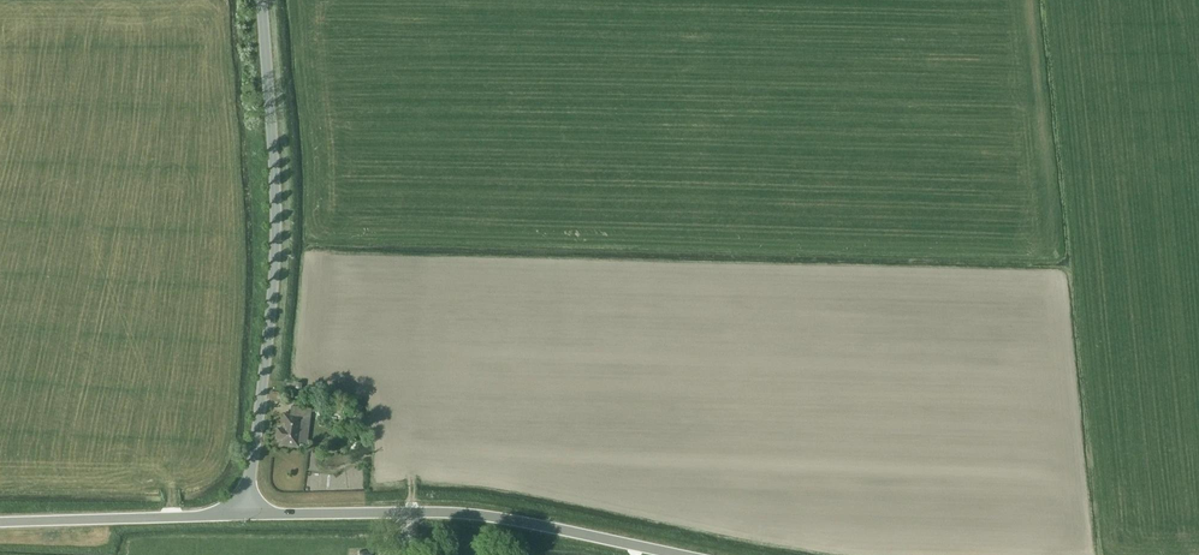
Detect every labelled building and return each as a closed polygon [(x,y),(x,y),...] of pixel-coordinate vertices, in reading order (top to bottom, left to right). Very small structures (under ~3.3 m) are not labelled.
[(283,429),(278,429),(277,438),(281,439),(281,443),(293,445),(298,446),(298,442),(300,442),(300,441),(304,441),(305,433),(307,418),(309,418),(311,409),(292,407),(290,415),(285,414),(283,429)]
